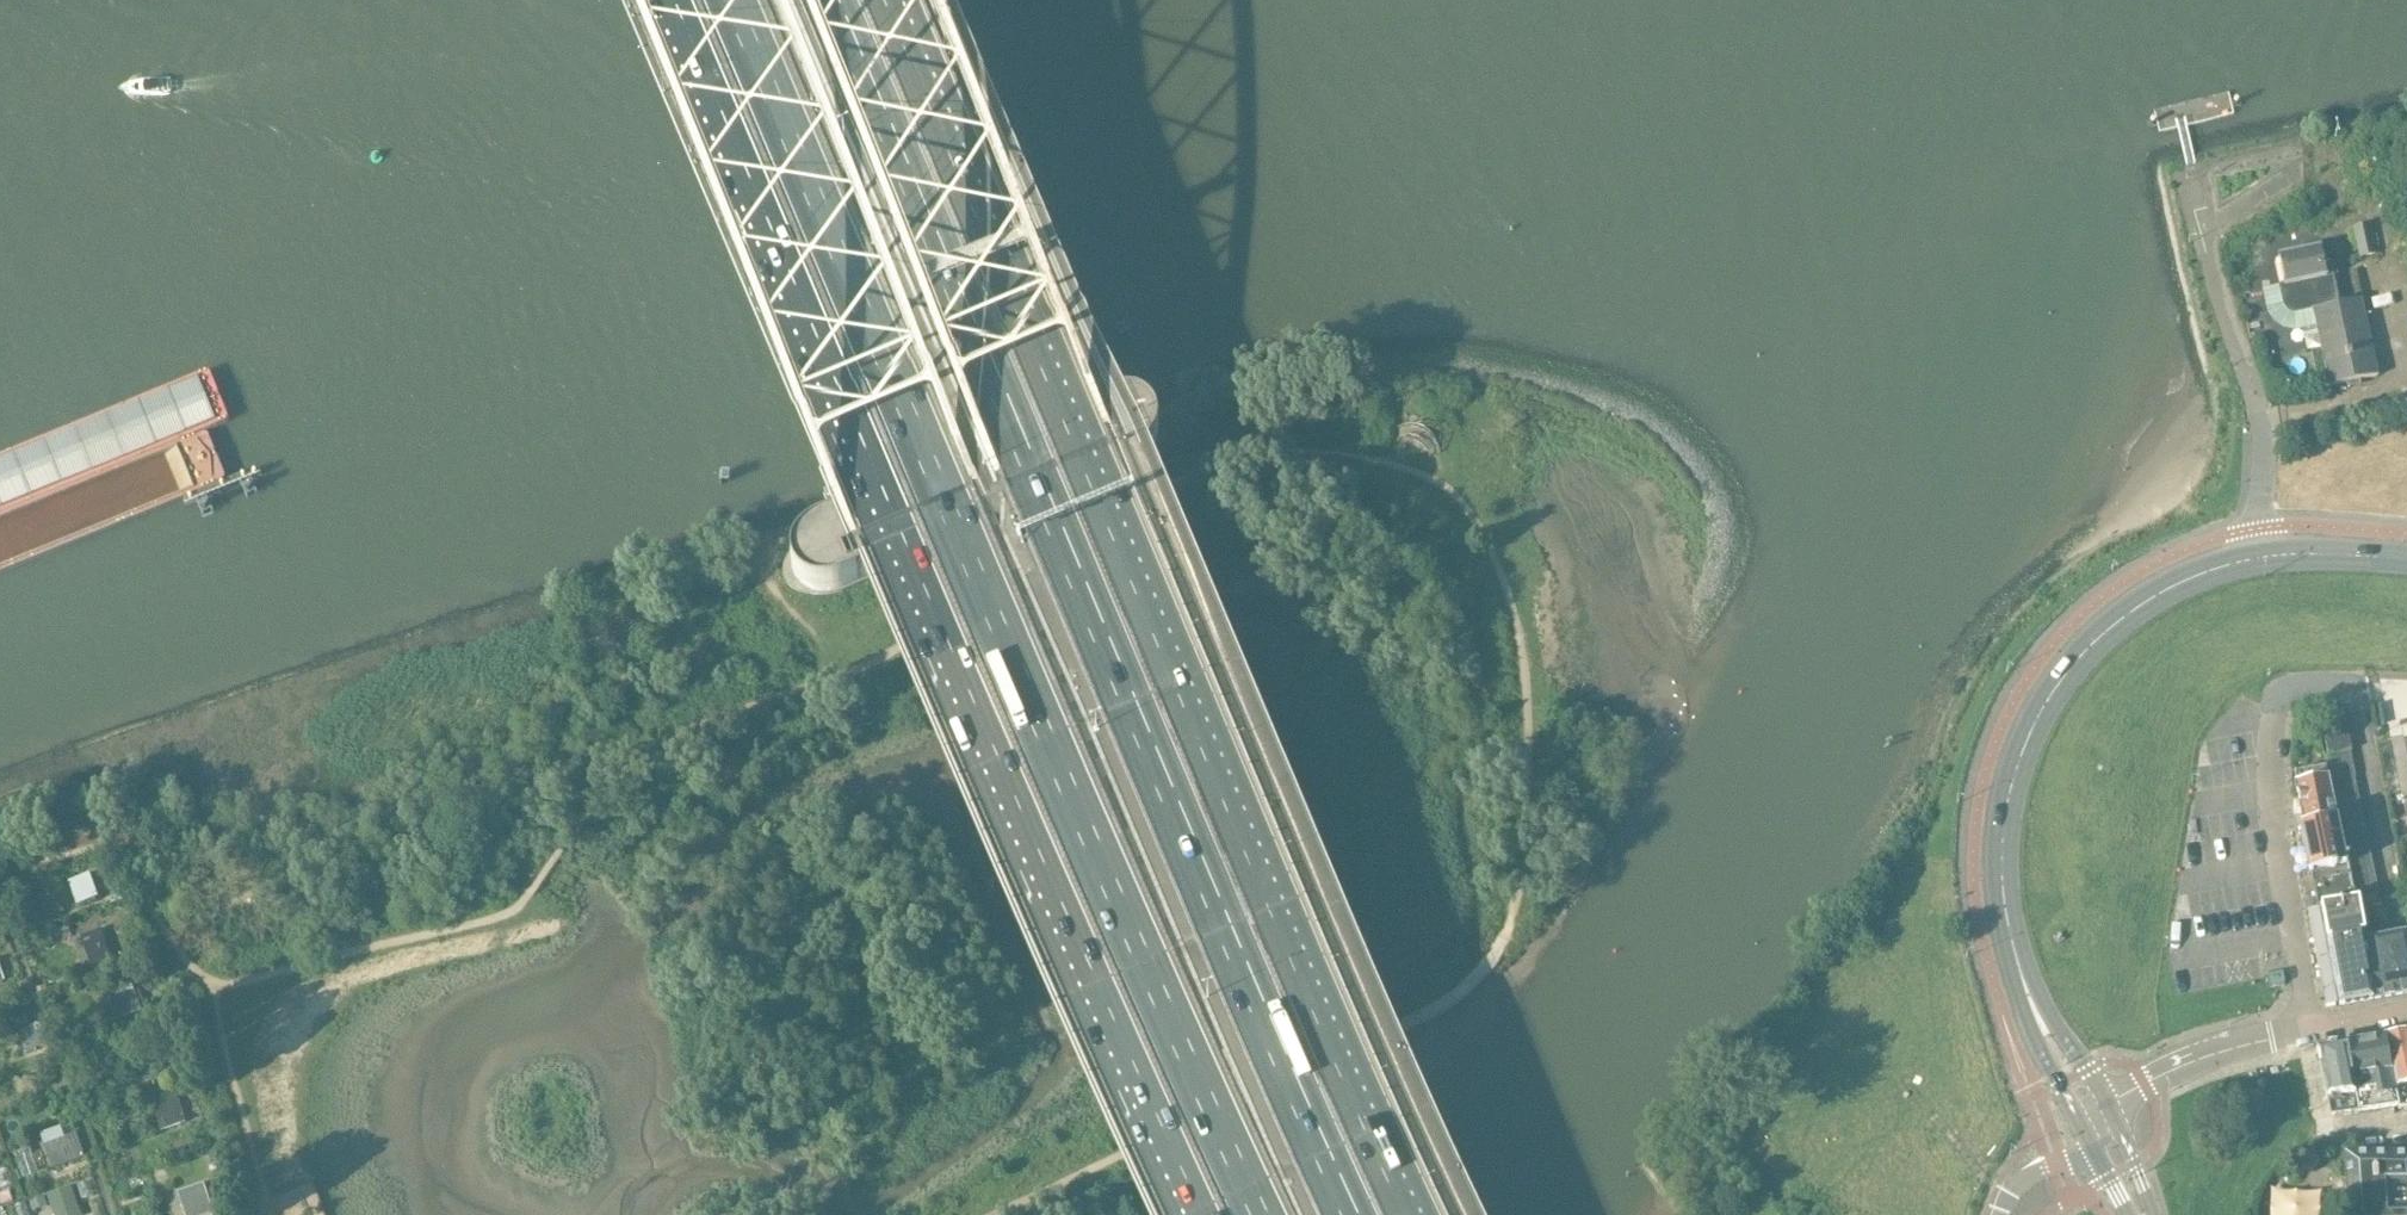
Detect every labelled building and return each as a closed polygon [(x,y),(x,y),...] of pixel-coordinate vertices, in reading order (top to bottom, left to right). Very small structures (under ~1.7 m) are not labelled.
[(2353,229),(2360,258),(2374,255),(2368,225),(2353,229)] [(2284,285),(2277,287),(2282,310),(2290,316),(2312,311),(2329,387),(2346,384),(2377,377),(2361,301),(2338,305),(2329,265),(2323,266),(2319,249),(2302,253),(2296,250),(2288,252),(2285,257),(2278,258),(2284,285)] [(818,595),(831,594),(842,590),(1130,468),(1146,457),(1157,446),(1163,435),(1164,429),(1164,421),(1162,416),(1157,409),(1150,405),(1141,403),(1136,402),(1122,402),(1107,405),(1093,411),(815,528),(803,536),(795,543),(788,552),(782,561),(780,569),(781,577),(783,582),(787,586),(793,591),(804,594),(818,595)] [(2350,752),(2342,712),(2321,717),(2328,757),(2349,753),(2350,752)] [(971,803),(975,803),(1055,768),(1059,764),(1061,759),(1060,753),(1057,749),(1051,746),(1045,747),(967,780),(963,783),(961,787),(960,791),(961,795),(962,798),(964,800),(967,802),(971,803)] [(2316,761),(2324,760),(2322,750),(2314,751),(2316,761)] [(2349,753),(2328,757),(2325,758),(2328,770),(2352,765),(2349,753)] [(2354,778),(2352,765),(2328,770),(2330,783),(2353,779),(2354,778)] [(2334,809),(2331,796),(2328,784),(2327,779),(2316,781),(2315,773),(2295,777),(2296,785),(2295,786),(2303,828),(2336,821),(2334,809)] [(2356,791),(2353,779),(2330,783),(2328,784),(2331,796),(2356,791)] [(2358,804),(2356,791),(2331,796),(2334,809),(2358,804)] [(2361,816),(2358,804),(2334,809),(2336,821),(2361,816)] [(2363,829),(2361,816),(2336,821),(2339,834),(2363,829)] [(2342,847),(2339,834),(2336,821),(2303,828),(2299,829),(2308,874),(2310,874),(2314,896),(2315,896),(2318,910),(2321,910),(2354,903),(2352,897),(2350,884),(2347,872),(2344,859),(2342,847)] [(2366,842),(2363,829),(2339,834),(2342,847),(2366,842)] [(2369,854),(2366,842),(2342,847),(2344,859),(2369,854)] [(2371,867),(2369,854),(2344,859),(2347,872),(2371,867)] [(2374,879),(2371,867),(2347,872),(2350,884),(2374,879)] [(77,903),(100,897),(93,873),(70,879),(77,903)] [(2376,892),(2374,879),(2350,884),(2352,897),(2376,892)] [(2372,1002),(2359,935),(2364,934),(2360,916),(2369,914),(2368,909),(2373,908),(2373,907),(2379,905),(2376,892),(2352,897),(2354,903),(2321,910),(2340,1008),(2372,1002)] [(2378,939),(2373,908),(2368,909),(2369,914),(2360,916),(2364,934),(2359,935),(2372,1002),(2406,995),(2406,934),(2378,939)] [(100,929),(78,937),(88,967),(110,959),(100,929)] [(1073,1024),(1077,1024),(1157,988),(1161,984),(1163,979),(1162,973),(1158,969),(1153,966),(1147,967),(1066,1002),(1063,1005),(1061,1008),(1060,1012),(1061,1016),(1063,1019),(1065,1022),(1069,1024),(1073,1024)] [(2268,976),(2270,986),(2283,984),(2282,974),(2268,976)] [(140,1011),(134,991),(108,1000),(115,1020),(140,1011)] [(46,1044),(39,1025),(18,1032),(24,1051),(46,1044)] [(2384,1039),(2398,1109),(2398,1110),(2406,1108),(2406,1034),(2384,1039)] [(2384,1039),(2345,1046),(2358,1114),(2398,1109),(2384,1039)] [(2345,1046),(2318,1052),(2320,1063),(2331,1118),(2358,1114),(2345,1046)] [(145,1083),(159,1078),(152,1060),(139,1065),(145,1083)] [(152,1106),(161,1131),(185,1123),(176,1098),(152,1106)] [(52,1169),(84,1158),(76,1135),(44,1147),(52,1169)] [(14,1153),(23,1179),(38,1174),(29,1148),(14,1153)] [(218,1148),(207,1151),(210,1160),(221,1157),(218,1148)] [(2319,1163),(2314,1154),(2303,1153),(2297,1163),(2302,1173),(2313,1173),(2319,1163)] [(2345,1155),(2349,1214),(2406,1214),(2406,1157),(2345,1155)] [(202,1183),(188,1187),(198,1214),(211,1210),(202,1183)] [(46,1194),(53,1214),(56,1214),(78,1207),(75,1198),(71,1185),(46,1194)] [(2293,1214),(2306,1214),(2305,1190),(2292,1191),(2293,1214)]
